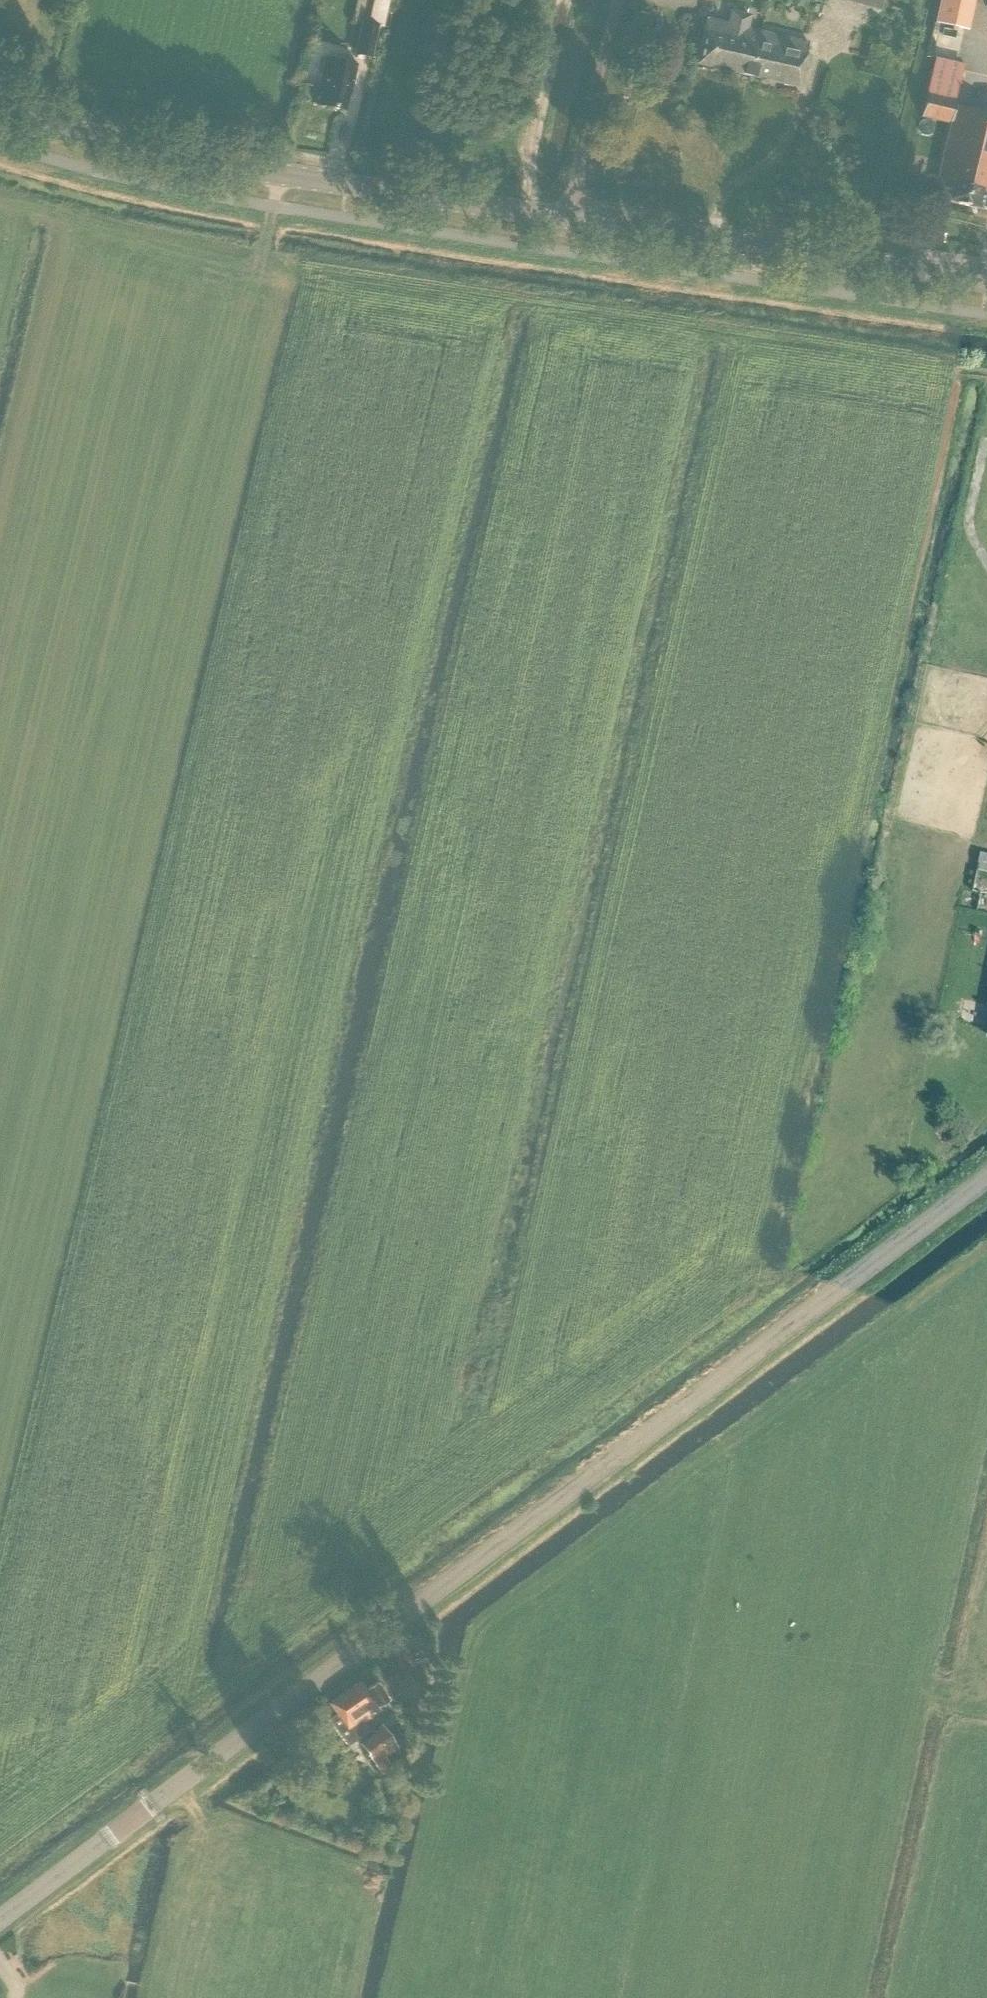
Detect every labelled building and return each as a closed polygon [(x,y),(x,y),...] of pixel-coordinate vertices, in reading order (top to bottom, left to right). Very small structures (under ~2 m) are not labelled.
[(973,0),(938,0),(933,22),(967,30),(973,0)] [(746,75),(757,30),(726,23),(729,12),(717,9),(714,20),(705,18),(695,63),(746,75)] [(360,22),(353,54),(370,58),(377,25),(360,22)] [(807,42),(768,33),(757,30),(746,75),(797,87),(807,42)] [(349,94),(355,64),(324,58),(318,87),(319,88),(316,104),(344,110),(347,94),(349,94)] [(953,105),(962,70),(933,63),(920,116),(949,122),(932,196),(940,198),(941,201),(977,209),(978,207),(986,209),(986,205),(986,110),(970,106),(969,109),(953,105)] [(365,1689),(359,1681),(329,1703),(337,1713),(329,1719),(346,1744),(367,1730),(362,1722),(379,1710),(378,1708),(388,1700),(376,1682),(365,1689)] [(388,1764),(379,1751),(393,1742),(381,1724),(376,1728),(378,1732),(359,1744),(369,1758),(378,1771),(388,1764)]
